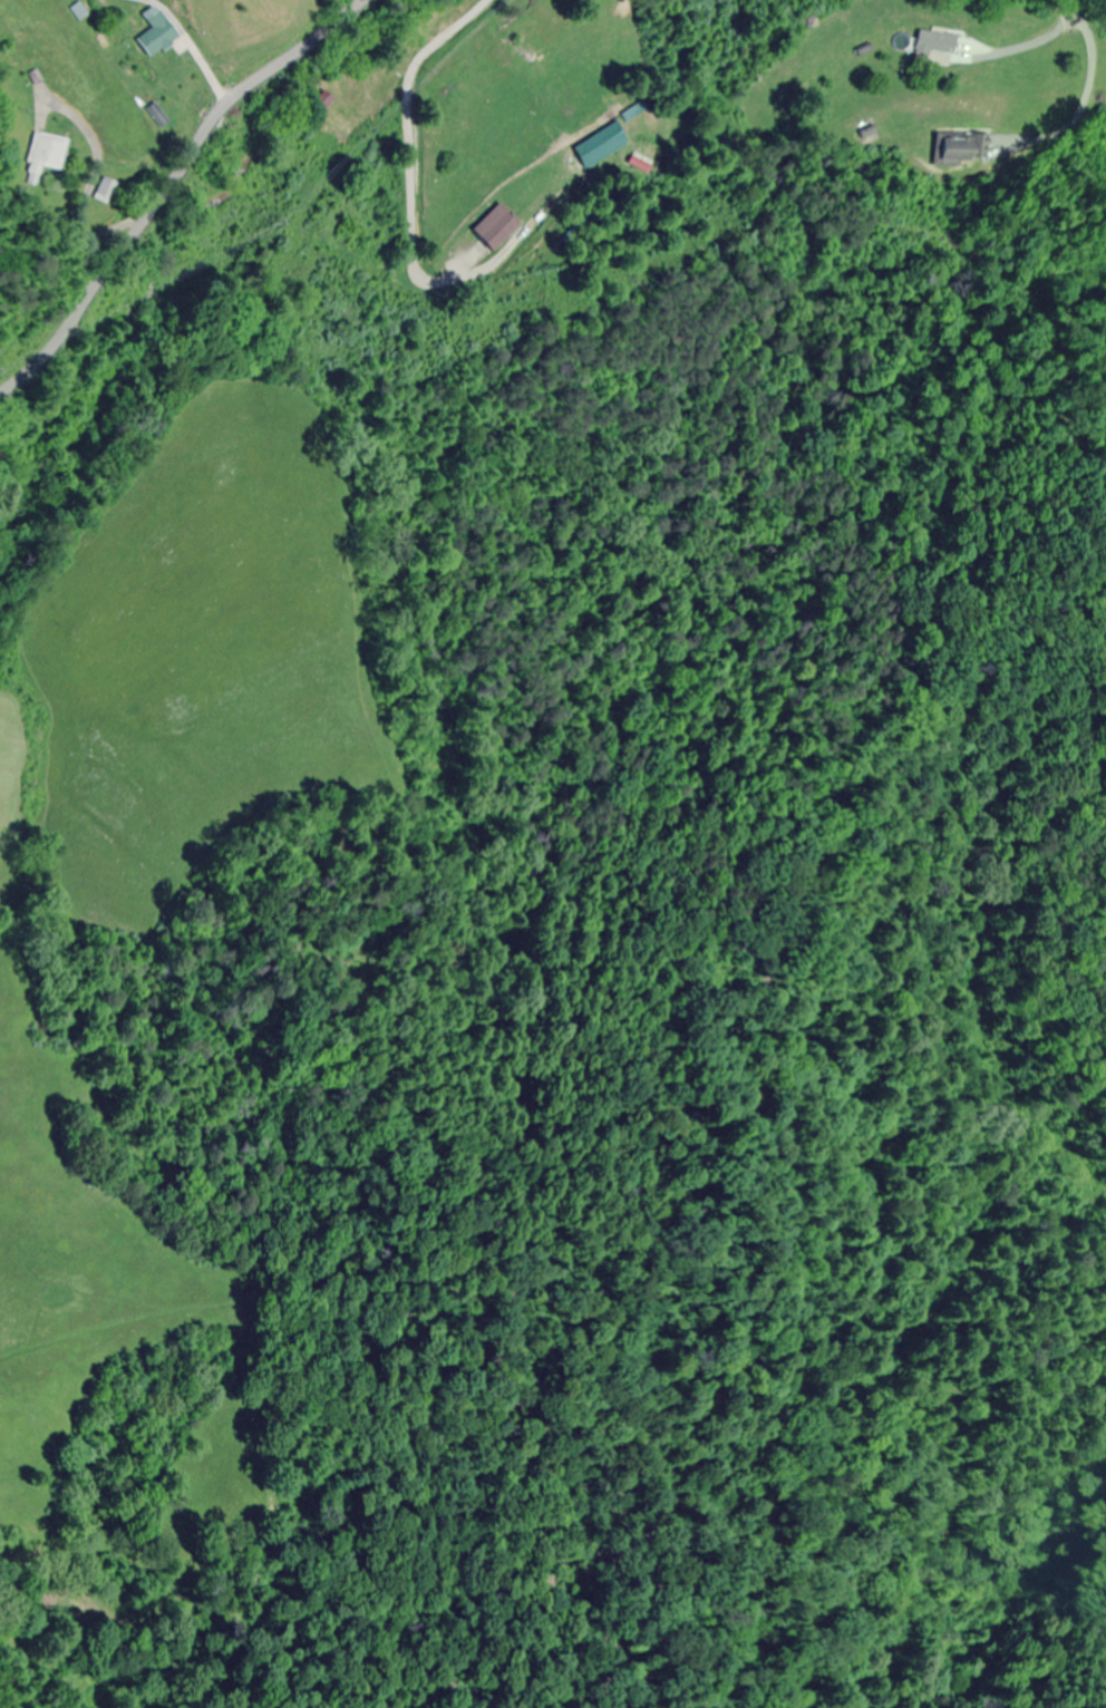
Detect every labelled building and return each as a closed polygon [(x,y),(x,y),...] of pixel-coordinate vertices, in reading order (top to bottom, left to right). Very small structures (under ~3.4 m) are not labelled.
[(184,38),(161,5),(146,15),(156,28),(140,40),(154,59),(184,38)] [(917,56),(956,56),(956,33),(917,33),(917,56)] [(317,105),(326,113),(337,100),(328,92),(317,105)] [(938,163),(983,164),(984,132),(938,131),(938,163)] [(58,171),(65,139),(35,132),(23,184),(36,187),(40,167),(58,171)] [(115,186),(102,178),(91,197),(105,205),(115,186)] [(526,224),(503,202),(476,229),(499,251),(526,224)]
